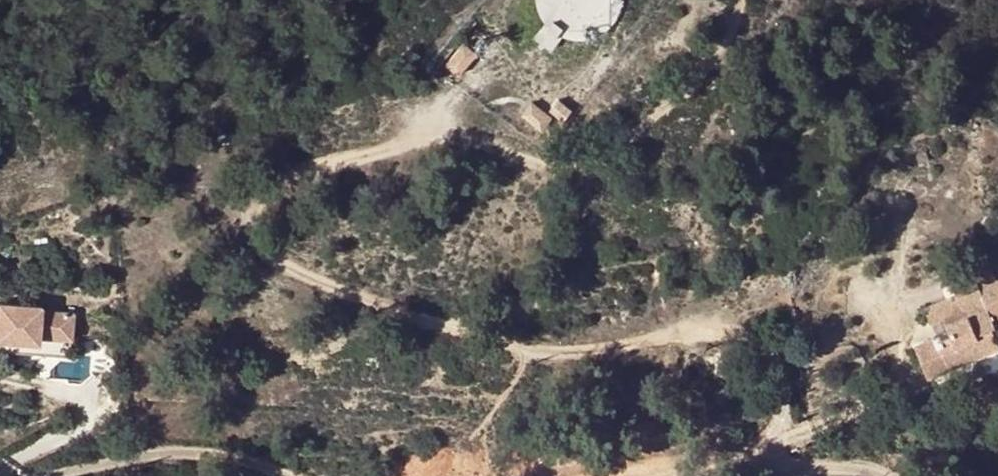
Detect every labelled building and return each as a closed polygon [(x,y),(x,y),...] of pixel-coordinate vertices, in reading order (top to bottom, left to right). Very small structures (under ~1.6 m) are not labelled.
[(917,345),(930,376),(997,348),(997,338),(994,327),(997,325),(995,320),(997,319),(997,280),(981,287),(985,300),(962,309),(966,317),(961,319),(949,324),(953,335),(943,339),(941,335),(917,345)] [(934,322),(958,312),(958,311),(953,299),(929,308),(934,322)] [(42,340),(42,336),(74,338),(76,310),(43,309),(44,304),(2,302),(1,306),(0,306),(0,339),(42,340)] [(0,339),(0,349),(73,355),(74,338),(42,336),(42,340),(0,339)]
